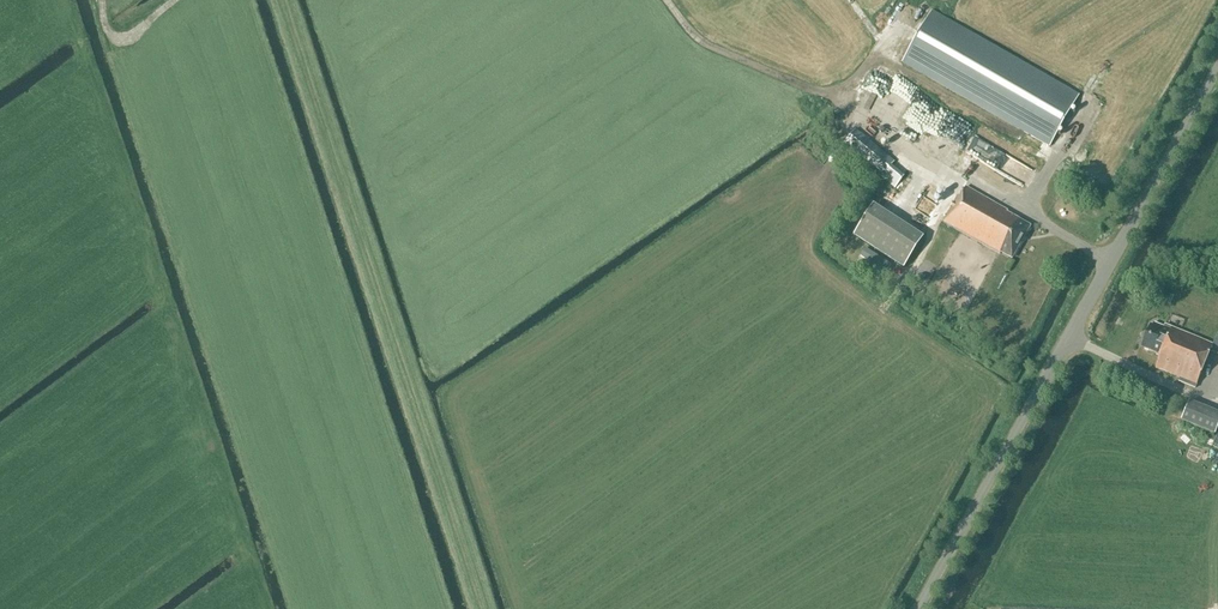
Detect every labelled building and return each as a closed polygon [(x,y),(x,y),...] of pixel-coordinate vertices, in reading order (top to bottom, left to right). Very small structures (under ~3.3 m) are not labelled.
[(931,12),(902,63),(1049,147),(1078,96),(931,12)] [(865,91),(932,123),(944,98),(878,66),(865,91)] [(890,166),(894,162),(855,130),(845,143),(884,175),(882,177),(894,188),(903,177),(890,166)] [(975,136),(968,149),(1008,172),(1026,182),(1029,176),(1028,176),(1032,170),(1024,165),(1024,164),(975,136)] [(957,197),(943,222),(999,254),(1000,252),(1012,259),(1030,227),(1019,221),(1019,220),(1006,213),(1007,211),(965,188),(959,198),(957,197)] [(904,269),(924,238),(873,206),(854,236),(904,269)] [(1141,348),(1159,356),(1154,368),(1180,379),(1178,382),(1194,389),(1210,352),(1217,355),(1217,336),(1217,335),(1212,346),(1164,325),(1163,328),(1153,324),(1152,326),(1150,326),(1141,348)] [(1214,435),(1217,425),(1217,414),(1188,402),(1180,421),(1214,435)]
